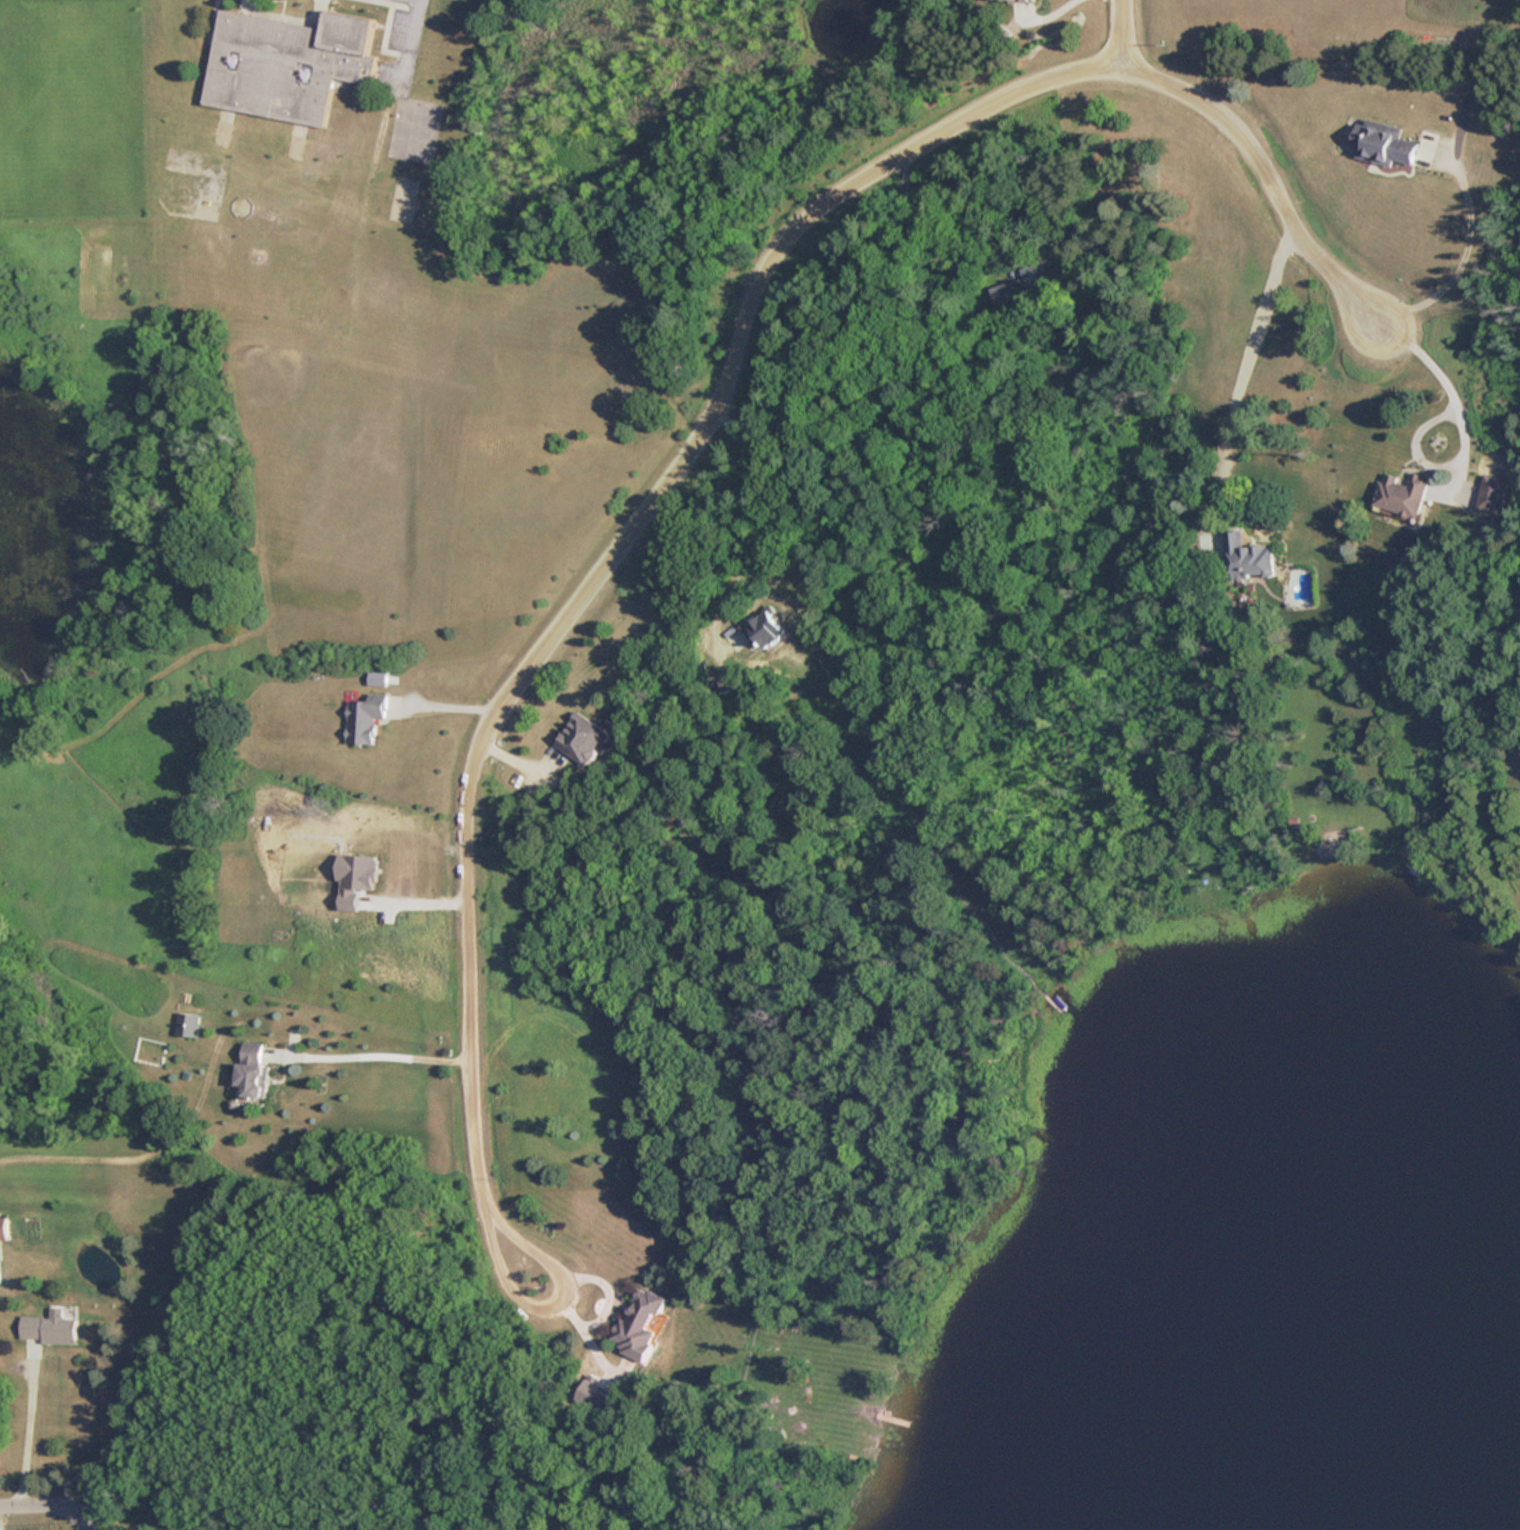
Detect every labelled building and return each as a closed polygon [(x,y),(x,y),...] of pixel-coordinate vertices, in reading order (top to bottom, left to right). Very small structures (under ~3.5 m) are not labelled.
[(202,103),(221,7),(320,27),(326,8),(372,17),(367,53),(378,55),(373,83),(335,77),(326,127),(202,103)] [(1412,164),(1417,141),(1400,137),(1403,128),(1358,118),(1350,156),(1390,164),(1391,159),(1412,164)] [(1041,301),(1047,269),(1023,265),(1017,296),(1041,301)] [(1372,507),(1417,518),(1427,476),(1409,472),(1407,484),(1395,481),(1396,475),(1381,472),(1372,507)] [(1229,578),(1274,576),(1272,543),(1244,545),(1243,529),(1227,530),(1229,578)] [(784,633),(768,607),(742,624),(758,649),(784,633)] [(383,718),(384,694),(366,692),(366,701),(346,699),(344,742),(372,744),(373,718),(383,718)] [(553,745),(588,767),(609,732),(574,711),(553,745)] [(176,1036),(197,1037),(198,1015),(177,1013),(176,1036)] [(261,1044),(241,1042),(236,1096),(265,1099),(268,1066),(259,1065),(261,1044)] [(644,1363),(669,1300),(636,1287),(614,1341),(618,1343),(614,1351),(644,1363)] [(49,1317),(19,1316),(19,1341),(74,1342),(75,1307),(50,1307),(49,1317)]
